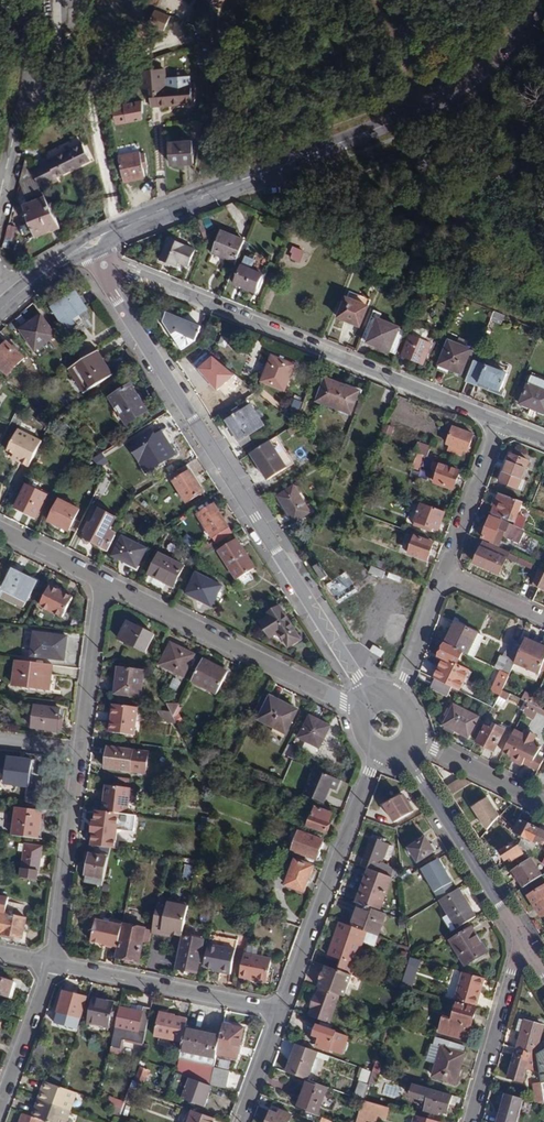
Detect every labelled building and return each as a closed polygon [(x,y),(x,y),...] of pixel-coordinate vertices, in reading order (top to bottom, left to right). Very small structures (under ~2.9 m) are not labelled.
[(141,88),(164,86),(164,69),(140,72),(141,88)] [(179,86),(151,87),(151,106),(192,103),(191,89),(179,90),(179,86)] [(116,124),(142,119),(144,100),(111,106),(116,124)] [(171,164),(192,163),(191,141),(170,142),(171,164)] [(49,163),(32,171),(41,189),(58,180),(56,177),(90,159),(82,143),(48,161),(49,163)] [(141,162),(146,161),(144,153),(140,154),(139,152),(118,156),(123,181),(144,177),(142,167),(141,162)] [(29,166),(21,169),(18,181),(25,198),(42,191),(41,189),(32,171),(29,166)] [(26,240),(59,226),(42,191),(25,198),(27,203),(22,205),(30,224),(20,228),(26,240)] [(204,227),(201,218),(195,221),(199,229),(204,227)] [(3,244),(10,246),(15,227),(8,225),(3,244)] [(234,263),(243,241),(220,232),(211,253),(234,263)] [(193,250),(168,240),(160,260),(175,266),(177,263),(186,266),(193,250)] [(299,261),(302,253),(293,249),(291,252),(293,253),(291,258),(299,261)] [(263,277),(268,266),(245,257),(235,284),(253,291),(260,276),(263,277)] [(443,306),(446,298),(428,290),(424,299),(431,302),(431,305),(435,306),(436,304),(443,306)] [(359,327),(370,300),(349,292),(338,319),(359,327)] [(86,310),(76,294),(60,304),(70,320),(86,310)] [(490,321),(502,325),(505,315),(493,311),(490,321)] [(200,328),(166,314),(163,323),(181,349),(194,341),(200,328)] [(55,336),(41,316),(21,331),(35,351),(55,336)] [(391,325),(372,317),(366,329),(371,331),(366,341),(366,343),(389,352),(397,333),(389,330),(391,325)] [(426,343),(430,332),(420,328),(416,339),(410,337),(403,356),(423,364),(431,345),(426,343)] [(366,329),(362,340),(366,341),(371,331),(366,329)] [(449,342),(439,366),(450,370),(461,375),(471,351),(449,342)] [(23,358),(6,343),(0,349),(0,368),(8,375),(23,358)] [(96,351),(67,370),(83,394),(112,375),(96,351)] [(284,390),(294,365),(272,356),(262,381),(284,390)] [(488,366),(474,361),(466,381),(502,395),(503,392),(500,391),(507,375),(501,372),(503,367),(489,362),(488,366)] [(450,370),(439,366),(437,370),(448,374),(450,370)] [(531,376),(519,404),(543,414),(543,381),(531,376)] [(351,414),(359,392),(325,379),(317,401),(351,414)] [(137,393),(131,384),(109,398),(126,425),(147,411),(142,403),(146,400),(140,391),(137,393)] [(375,420),(380,409),(366,403),(362,415),(375,420)] [(263,426),(251,406),(226,421),(239,441),(263,426)] [(298,432),(294,425),(287,430),(290,436),(298,432)] [(467,452),(473,435),(454,427),(447,445),(449,445),(447,451),(462,456),(464,451),(467,452)] [(41,442),(17,430),(7,451),(14,454),(21,458),(19,463),(28,467),(41,442)] [(146,472),(175,454),(161,432),(155,436),(150,430),(128,444),(146,472)] [(277,437),(250,454),(267,480),(294,463),(277,437)] [(420,448),(418,453),(423,456),(427,457),(429,452),(420,448)] [(423,456),(418,453),(412,468),(418,470),(423,456)] [(21,458),(14,454),(11,459),(19,463),(21,458)] [(517,488),(528,462),(510,455),(500,481),(517,488)] [(453,490),(459,473),(433,463),(431,468),(437,471),(433,482),(453,490)] [(202,491),(187,465),(169,476),(186,501),(202,491)] [(105,473),(96,491),(103,495),(111,479),(105,473)] [(136,497),(141,490),(133,484),(128,492),(136,497)] [(36,517),(46,496),(26,486),(15,507),(36,517)] [(310,513),(294,487),(278,497),(294,522),(310,513)] [(515,523),(522,504),(523,502),(500,494),(499,494),(492,514),(515,523)] [(50,521),(58,525),(68,531),(79,510),(60,500),(50,521)] [(438,531),(445,513),(422,504),(414,526),(427,531),(428,528),(438,531)] [(216,544),(233,533),(214,505),(198,515),(216,544)] [(108,551),(115,537),(107,533),(114,518),(98,510),(92,524),(88,522),(84,531),(86,533),(84,537),(81,540),(85,544),(92,542),(108,551)] [(493,541),(491,545),(498,548),(503,535),(517,540),(522,529),(508,523),(490,517),(483,537),(493,541)] [(68,531),(58,525),(56,530),(66,535),(68,531)] [(316,529),(311,543),(317,544),(322,531),(316,529)] [(136,568),(146,549),(122,537),(113,556),(136,568)] [(427,561),(434,543),(416,537),(409,554),(427,561)] [(255,568),(236,539),(218,550),(237,580),(255,568)] [(485,542),(476,563),(499,573),(508,553),(498,548),(491,545),(485,542)] [(197,549),(200,554),(210,548),(207,543),(197,549)] [(183,566),(159,554),(149,574),(174,586),(183,566)] [(510,554),(508,560),(525,565),(527,559),(510,554)] [(364,562),(377,567),(380,562),(366,556),(364,562)] [(327,576),(318,563),(313,566),(321,580),(327,576)] [(371,566),(369,573),(381,578),(384,571),(371,566)] [(539,588),(543,577),(543,569),(540,567),(532,585),(539,588)] [(37,583),(11,570),(0,591),(0,596),(24,608),(37,583)] [(221,586),(196,574),(187,594),(212,606),(221,586)] [(376,602),(360,575),(340,588),(356,615),(376,602)] [(413,598),(413,596),(413,594),(412,591),(410,588),(407,586),(403,585),(399,586),(395,589),(393,592),(393,594),(392,596),(394,600),(394,602),(396,604),(400,606),(404,606),(407,605),(410,603),(412,600),(413,598)] [(63,617),(73,597),(50,586),(40,606),(63,617)] [(300,639),(279,607),(267,614),(269,617),(261,622),(271,637),(279,633),(288,647),(300,639)] [(145,652),(154,635),(128,622),(119,639),(145,652)] [(445,644),(462,652),(476,659),(481,648),(474,645),(479,634),(456,623),(451,632),(447,629),(444,634),(449,636),(445,644)] [(64,661),(67,637),(34,632),(30,656),(64,661)] [(501,672),(508,676),(517,656),(524,641),(525,637),(514,632),(503,656),(500,655),(494,668),(501,672)] [(474,645),(481,648),(486,638),(479,634),(474,645)] [(517,656),(542,667),(543,663),(543,650),(524,641),(517,656)] [(183,677),(194,655),(171,644),(160,665),(183,677)] [(370,650),(376,653),(379,648),(373,644),(370,650)] [(444,660),(456,664),(462,652),(445,644),(440,656),(445,658),(444,660)] [(379,648),(376,653),(383,657),(386,652),(379,648)] [(203,659),(192,681),(217,694),(228,671),(203,659)] [(53,665),(16,660),(13,685),(50,690),(53,665)] [(452,687),(460,691),(469,671),(456,664),(444,660),(443,661),(441,665),(435,679),(452,687)] [(144,671),(118,668),(115,694),(140,697),(144,671)] [(499,695),(502,689),(508,676),(501,672),(492,692),(499,695)] [(435,679),(434,679),(430,689),(447,697),(452,687),(435,679)] [(503,708),(510,693),(502,689),(499,695),(495,703),(503,708)] [(289,710),(291,707),(270,696),(258,720),(286,734),(296,714),(289,710)] [(542,708),(543,704),(543,702),(536,698),(534,704),(542,708)] [(161,721),(177,724),(181,706),(165,702),(161,721)] [(468,737),(478,717),(455,705),(445,726),(468,737)] [(60,718),(61,709),(35,706),(33,728),(62,732),(64,718),(60,718)] [(133,736),(136,715),(113,711),(110,733),(133,736)] [(220,734),(227,717),(224,715),(215,732),(220,734)] [(319,748),(329,726),(310,716),(299,738),(319,748)] [(233,720),(227,717),(220,734),(225,737),(233,720)] [(495,752),(500,744),(501,741),(504,743),(507,737),(504,735),(507,730),(494,724),(492,728),(487,726),(478,744),(495,752)] [(533,767),(538,755),(542,747),(523,738),(524,735),(515,730),(504,752),(513,757),(512,760),(523,765),(524,763),(533,767)] [(145,774),(148,753),(108,747),(105,768),(145,774)] [(539,770),(543,759),(543,758),(538,755),(533,767),(539,770)] [(28,789),(32,760),(8,757),(4,786),(28,789)] [(315,770),(305,795),(324,803),(330,788),(336,791),(341,780),(315,770)] [(107,785),(104,811),(128,814),(131,789),(107,785)] [(470,801),(473,807),(485,800),(482,794),(470,801)] [(405,803),(400,795),(385,805),(395,822),(413,811),(408,802),(405,803)] [(484,824),(499,815),(501,813),(490,797),(485,800),(473,807),(484,824)] [(327,832),(334,814),(315,806),(308,825),(327,832)] [(12,835),(39,839),(41,812),(16,808),(12,835)] [(136,817),(95,812),(90,848),(116,851),(118,830),(134,832),(136,817)] [(530,851),(532,854),(539,842),(543,844),(543,832),(521,820),(515,832),(528,839),(524,846),(530,851)] [(316,859),(323,840),(300,832),(293,851),(316,859)] [(426,837),(410,848),(413,853),(418,862),(434,851),(426,837)] [(362,866),(370,869),(392,877),(402,881),(402,874),(401,871),(389,867),(389,865),(381,862),(383,857),(388,845),(372,840),(362,866)] [(523,853),(516,842),(501,852),(506,861),(511,857),(513,860),(523,853)] [(21,878),(38,880),(42,847),(21,844),(20,851),(24,851),(21,878)] [(103,885),(109,857),(91,854),(85,882),(103,885)] [(305,891),(314,866),(296,859),(287,885),(305,891)] [(512,871),(524,888),(542,876),(531,859),(512,871)] [(426,876),(421,869),(416,872),(421,879),(423,878),(434,895),(454,882),(443,865),(426,876)] [(357,903),(360,904),(380,911),(392,877),(370,869),(357,903)] [(402,874),(402,881),(412,875),(409,870),(402,874)] [(529,897),(542,917),(543,915),(543,887),(529,897)] [(443,918),(452,932),(476,916),(459,889),(440,900),(449,914),(443,918)] [(23,937),(26,919),(6,915),(9,898),(0,896),(0,933),(23,937)] [(163,937),(169,904),(169,900),(160,899),(153,936),(163,937)] [(163,937),(184,941),(185,936),(190,908),(169,904),(163,937)] [(360,904),(352,926),(379,936),(387,914),(380,911),(360,904)] [(87,926),(94,927),(96,921),(97,914),(89,912),(87,926)] [(94,927),(91,942),(103,944),(109,946),(108,947),(118,950),(121,935),(123,926),(96,921),(94,927)] [(129,925),(123,924),(123,926),(121,935),(126,936),(129,925)] [(339,927),(337,932),(352,937),(354,932),(339,927)] [(487,952),(472,928),(451,941),(465,965),(487,952)] [(352,937),(337,932),(329,954),(344,959),(352,937)] [(211,933),(205,967),(217,969),(217,971),(230,974),(237,938),(211,933)] [(198,974),(204,940),(185,936),(184,941),(177,970),(198,974)] [(126,958),(130,959),(139,961),(142,943),(121,939),(118,957),(126,958)] [(245,954),(240,977),(268,982),(271,960),(245,954)] [(318,987),(320,988),(340,995),(343,996),(348,984),(351,975),(326,966),(323,974),(321,973),(319,979),(321,980),(318,987)] [(483,978),(453,970),(452,973),(463,976),(456,1000),(475,1006),(483,978)] [(406,973),(401,985),(410,988),(414,975),(406,973)] [(359,978),(351,975),(348,984),(352,985),(359,978)] [(9,997),(14,983),(0,978),(0,994),(9,997)] [(401,985),(399,992),(398,996),(405,998),(406,994),(411,995),(413,988),(410,988),(401,985)] [(312,1007),(309,1015),(330,1023),(340,995),(320,988),(315,999),(314,999),(311,1007),(312,1007)] [(80,1017),(86,997),(64,991),(59,1011),(80,1017)] [(109,1027),(114,1002),(94,999),(90,1023),(109,1027)] [(467,1039),(475,1010),(458,1004),(453,1021),(444,1019),(441,1032),(467,1039)] [(143,1012),(120,1007),(112,1045),(122,1047),(125,1032),(146,1036),(151,1009),(144,1008),(143,1012)] [(186,1029),(188,1020),(160,1015),(156,1037),(183,1042),(186,1029)] [(516,1048),(537,1053),(543,1049),(543,1040),(539,1043),(543,1026),(524,1020),(521,1031),(516,1048)] [(244,1028),(223,1024),(221,1036),(217,1054),(237,1058),(244,1028)] [(329,1051),(335,1033),(318,1026),(314,1036),(319,1038),(316,1046),(329,1051)] [(221,1036),(186,1029),(183,1042),(177,1072),(190,1077),(211,1085),(211,1084),(214,1068),(217,1054),(221,1036)] [(466,1046),(436,1037),(434,1045),(442,1048),(438,1064),(434,1077),(457,1083),(466,1053),(464,1052),(466,1046)] [(287,1072),(309,1080),(318,1052),(297,1044),(287,1072)] [(431,1062),(438,1064),(442,1048),(434,1045),(433,1045),(429,1057),(432,1059),(431,1062)] [(537,1053),(516,1048),(509,1077),(523,1081),(529,1062),(535,1064),(537,1053)] [(218,1067),(229,1069),(231,1061),(220,1059),(218,1067)] [(377,1060),(373,1072),(380,1074),(384,1062),(377,1060)] [(230,1071),(214,1068),(211,1084),(226,1088),(230,1071)] [(148,1075),(149,1072),(141,1069),(137,1080),(143,1082),(146,1074),(148,1075)] [(380,1074),(373,1072),(369,1082),(377,1084),(380,1074)] [(205,1107),(213,1086),(211,1085),(190,1077),(183,1098),(205,1107)] [(309,1080),(298,1108),(317,1115),(320,1107),(333,1111),(337,1101),(324,1096),(327,1087),(309,1080)] [(44,1091),(42,1099),(70,1110),(76,1092),(43,1081),(40,1090),(44,1091)] [(360,1082),(355,1096),(364,1100),(368,1085),(360,1082)] [(543,1104),(543,1099),(542,1086),(534,1087),(536,1102),(543,1104)] [(136,1090),(130,1087),(126,1098),(133,1100),(136,1090)] [(455,1107),(458,1098),(430,1090),(424,1112),(439,1116),(440,1113),(448,1116),(450,1106),(455,1107)] [(507,1094),(502,1113),(505,1114),(503,1121),(522,1121),(523,1119),(521,1118),(527,1099),(507,1094)] [(107,1097),(105,1102),(121,1108),(123,1103),(107,1097)] [(42,1120),(49,1121),(66,1121),(70,1110),(42,1099),(39,1107),(35,1105),(31,1116),(42,1120)] [(215,1119),(193,1111),(189,1121),(213,1121),(215,1119)] [(291,1115),(281,1111),(279,1114),(271,1111),(268,1121),(288,1121),(291,1115)] [(25,1113),(21,1121),(41,1121),(42,1120),(31,1116),(25,1113)]
